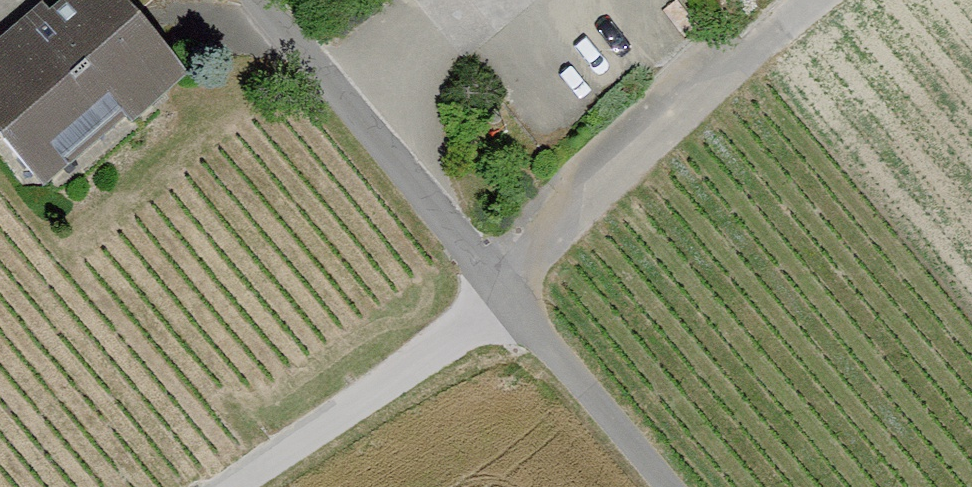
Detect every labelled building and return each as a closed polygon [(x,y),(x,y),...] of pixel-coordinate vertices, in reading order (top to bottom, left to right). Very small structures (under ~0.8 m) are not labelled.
[(0,58),(0,139),(45,190),(178,75),(113,0),(68,0),(0,58)] [(410,8),(420,0),(403,0),(410,8)]
